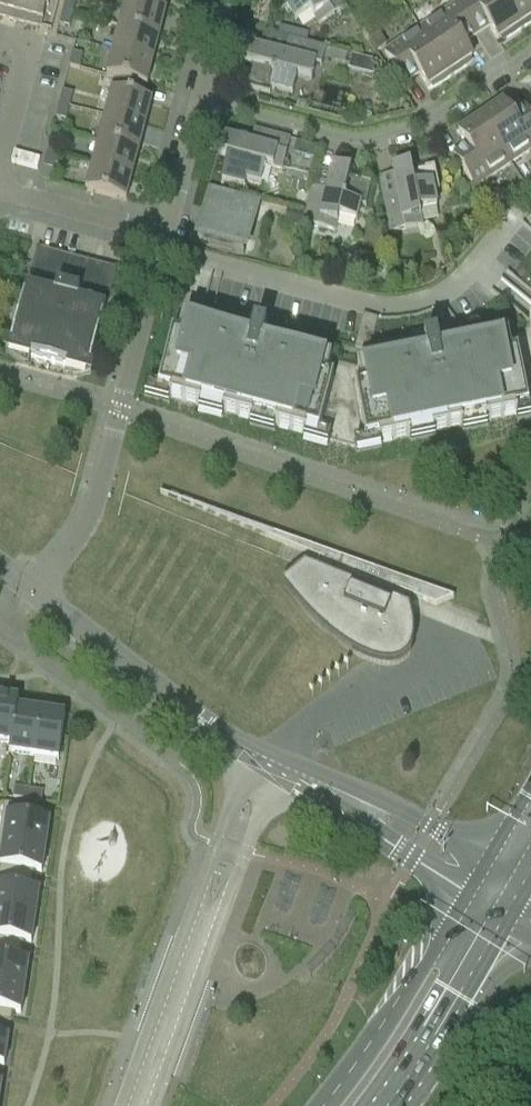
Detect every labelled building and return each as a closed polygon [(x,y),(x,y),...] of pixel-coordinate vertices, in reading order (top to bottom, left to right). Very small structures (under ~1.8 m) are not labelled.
[(21,0),(0,0),(0,17),(16,22),(21,0)] [(48,0),(21,0),(16,22),(41,28),(48,0)] [(76,2),(69,0),(66,0),(62,13),(73,15),(76,2)] [(281,12),(286,9),(295,22),(310,12),(319,26),(346,8),(340,0),(273,0),(281,12)] [(501,0),(464,0),(455,7),(476,39),(489,30),(497,42),(505,37),(507,40),(520,31),(520,32),(522,31),(501,0)] [(524,29),(523,29),(530,24),(530,0),(501,0),(522,31),(524,29)] [(120,23),(119,27),(159,38),(160,34),(163,24),(164,19),(165,13),(144,7),(125,2),(120,23)] [(451,78),(453,76),(466,68),(464,65),(471,60),(463,47),(476,39),(455,7),(419,30),(451,78)] [(69,29),(73,15),(62,13),(59,26),(69,29)] [(119,27),(113,52),(153,62),(156,48),(158,43),(159,38),(119,27)] [(451,78),(419,30),(384,54),(406,86),(419,77),(427,89),(435,84),(437,87),(449,79),(450,79),(451,78)] [(376,53),(385,47),(378,36),(369,42),(376,53)] [(345,65),(347,56),(325,50),(288,41),(284,57),(248,48),(244,65),(251,67),(245,89),(269,96),(271,90),(292,96),(296,79),(311,82),(315,66),(321,68),(323,59),(345,65)] [(113,52),(106,77),(116,80),(143,87),(146,88),(147,82),(149,76),(153,62),(113,52)] [(79,70),(82,56),(72,54),(69,67),(79,70)] [(140,100),(143,87),(116,80),(113,93),(140,100)] [(69,108),(72,95),(62,92),(59,106),(69,108)] [(145,128),(151,104),(148,103),(148,102),(140,100),(113,93),(111,92),(105,117),(145,128)] [(502,105),(494,110),(492,107),(480,116),(478,117),(510,165),(530,150),(530,119),(528,115),(524,108),(510,117),(502,105)] [(65,122),(69,108),(59,106),(55,119),(65,122)] [(105,117),(98,142),(138,152),(140,147),(141,142),(145,128),(105,117)] [(474,188),(510,165),(478,117),(476,118),(464,127),(466,130),(458,135),(466,147),(453,156),(474,188)] [(281,172),(290,141),(254,132),(250,146),(224,139),(220,156),(227,158),(221,181),(244,187),(245,181),(261,185),(265,168),(281,172)] [(56,157),(60,144),(49,141),(46,155),(56,157)] [(98,142),(92,166),(132,177),(135,163),(137,158),(138,152),(98,142)] [(296,143),(293,154),(315,159),(318,148),(296,143)] [(52,171),(56,157),(46,155),(42,168),(52,171)] [(411,173),(409,165),(392,169),(397,195),(383,198),(390,234),(422,228),(418,211),(436,208),(433,192),(439,191),(434,168),(411,173)] [(91,170),(85,192),(87,192),(117,200),(125,202),(127,197),(132,177),(92,166),(91,170)] [(365,208),(371,185),(348,179),(350,172),(333,167),(326,193),(312,189),(303,225),(334,233),(338,217),(356,222),(360,207),(365,208)] [(243,256),(257,203),(211,191),(197,244),(243,256)] [(491,204),(482,210),(489,221),(498,215),(491,204)] [(287,210),(283,224),(300,228),(303,214),(287,210)] [(108,300),(116,271),(36,249),(29,277),(36,279),(33,292),(66,300),(97,309),(104,297),(108,300)] [(295,257),(291,272),(299,274),(303,259),(295,257)] [(46,374),(66,300),(33,292),(26,290),(8,355),(17,357),(15,365),(15,364),(14,366),(46,374)] [(88,375),(105,311),(97,309),(66,300),(46,374),(77,382),(78,381),(77,381),(79,373),(88,375)] [(369,352),(378,319),(363,315),(354,348),(369,352)] [(142,399),(302,440),(327,447),(356,453),(380,448),(517,421),(530,418),(530,320),(520,334),(451,348),(452,355),(440,357),(436,340),(423,342),(425,353),(360,366),(275,344),(273,351),(263,348),(267,331),(252,327),(250,337),(175,318),(157,388),(146,385),(142,399)] [(303,569),(281,585),(298,608),(318,628),(340,645),(364,660),(375,665),(387,666),(399,664),(407,652),(412,639),(412,624),(409,610),(400,607),(405,595),(435,607),(453,599),(321,552),(318,559),(313,571),(304,568),(303,569)] [(0,698),(0,744),(10,745),(16,710),(17,710),(18,701),(0,698)] [(10,745),(9,754),(33,758),(40,713),(24,711),(19,710),(17,710),(16,710),(10,745)] [(40,713),(33,758),(58,761),(61,739),(63,727),(64,717),(48,714),(47,714),(43,714),(40,713)] [(12,799),(27,801),(28,790),(14,788),(12,799)] [(41,804),(42,793),(28,790),(27,801),(41,804)] [(0,827),(0,842),(45,848),(49,822),(41,821),(41,819),(42,814),(42,813),(42,811),(3,805),(0,827)] [(32,882),(32,880),(33,875),(33,873),(41,874),(45,848),(0,842),(0,878),(32,882)] [(34,919),(38,893),(30,891),(30,890),(31,888),(31,885),(32,882),(0,878),(0,913),(34,919)] [(21,953),(21,950),(22,945),(23,944),(23,943),(31,945),(34,919),(0,913),(0,950),(21,953)] [(24,989),(28,963),(20,962),(20,960),(21,955),(21,953),(0,950),(0,985),(24,989)] [(10,1024),(11,1020),(12,1016),(12,1014),(20,1015),(24,989),(0,985),(0,1022),(10,1024)]
